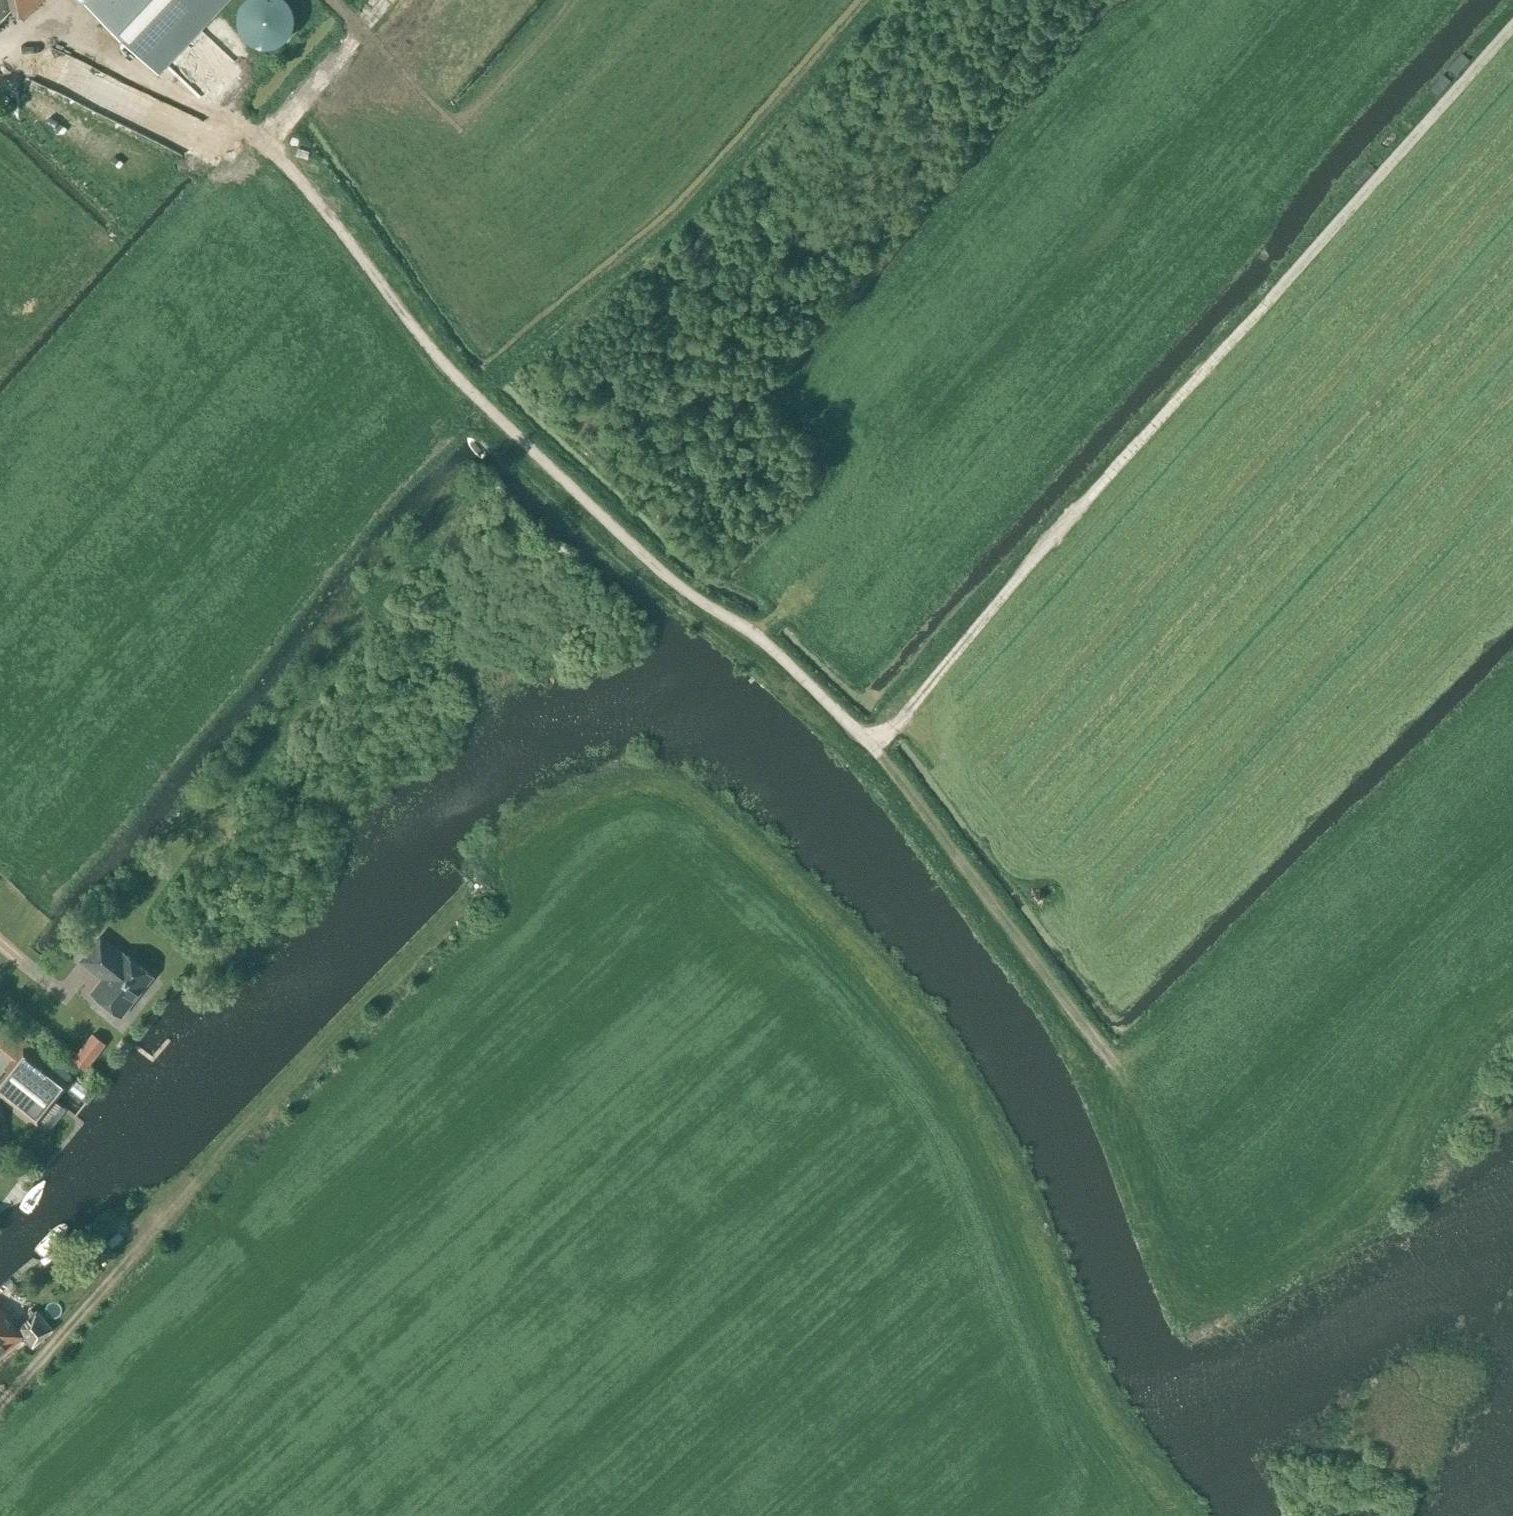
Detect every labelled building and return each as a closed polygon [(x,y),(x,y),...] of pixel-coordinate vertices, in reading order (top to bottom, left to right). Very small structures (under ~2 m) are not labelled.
[(41,0),(0,0),(0,19),(11,8),(23,19),(41,0)] [(227,0),(91,0),(86,5),(158,73),(227,0)] [(286,0),(245,0),(242,3),(238,11),(237,20),(239,28),(243,36),(249,42),(257,46),(266,47),(275,45),(282,41),(288,35),(292,27),(293,18),(292,9),(287,2),(286,0)] [(141,989),(152,975),(124,953),(123,954),(100,936),(82,960),(104,978),(92,992),(121,1015),(132,1001),(135,1000),(141,992),(141,989)] [(93,1035),(74,1058),(86,1067),(104,1044),(93,1035)] [(37,1117),(63,1084),(24,1052),(0,1082),(0,1088),(37,1117)] [(24,1336),(33,1346),(53,1328),(37,1310),(17,1327),(0,1307),(0,1357),(24,1336)]
